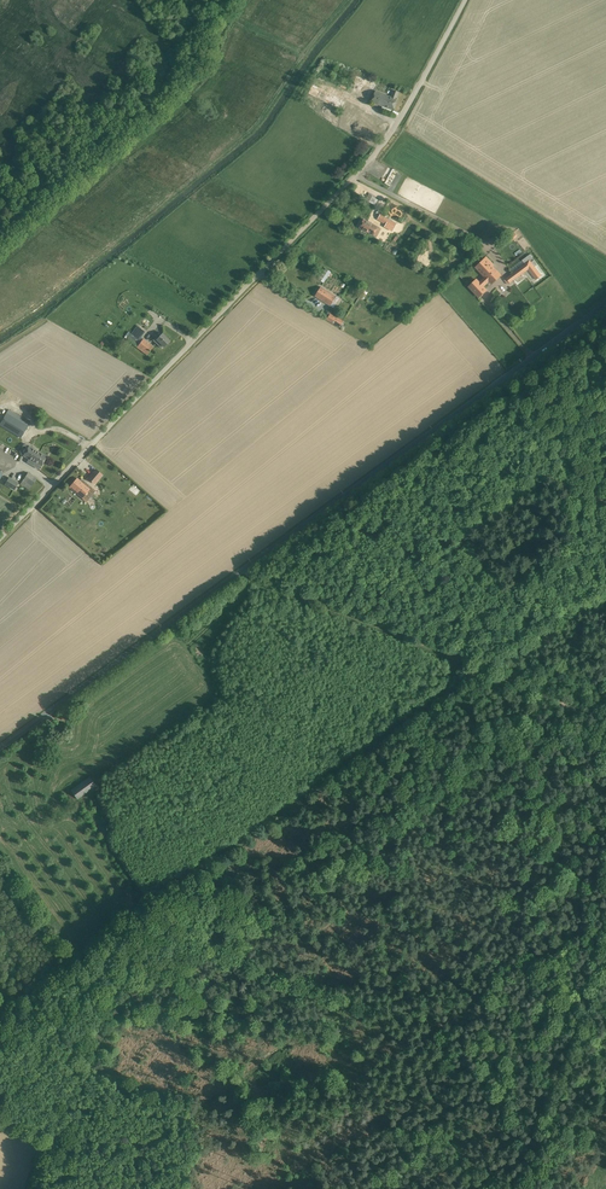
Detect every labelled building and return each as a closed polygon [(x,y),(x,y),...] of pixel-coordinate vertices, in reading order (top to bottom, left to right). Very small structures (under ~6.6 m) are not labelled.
[(354,100),(361,102),(369,77),(362,75),(354,100)] [(371,102),(392,110),(397,99),(399,92),(393,90),(391,96),(375,91),(371,102)] [(345,123),(360,128),(366,109),(352,104),(345,123)] [(387,124),(366,113),(362,120),(383,131),(387,124)] [(375,205),(379,199),(373,196),(373,194),(369,192),(365,199),(375,205)] [(380,214),(377,219),(385,224),(384,227),(393,232),(394,229),(397,225),(397,224),(389,219),(380,214)] [(364,219),(359,228),(374,236),(374,235),(378,228),(379,227),(378,227),(375,225),(364,219)] [(510,243),(517,235),(513,231),(505,238),(510,243)] [(493,265),(486,258),(476,267),(492,284),(500,275),(491,266),(493,265)] [(530,261),(507,278),(510,283),(517,277),(517,278),(528,269),(536,279),(541,276),(530,261)] [(318,279),(324,283),(331,273),(325,269),(318,279)] [(486,290),(476,280),(469,287),(479,297),(486,290)] [(315,296),(330,306),(336,297),(321,287),(315,296)] [(343,322),(330,314),(326,321),(339,329),(343,322)] [(147,355),(154,346),(144,338),(143,338),(141,337),(145,332),(137,326),(127,339),(137,347),(147,355)] [(157,337),(153,341),(161,348),(163,346),(164,347),(170,341),(162,333),(158,338),(157,337)] [(28,426),(30,422),(25,419),(23,423),(6,413),(0,424),(0,426),(21,438),(28,426)] [(36,457),(40,452),(29,445),(29,446),(26,444),(24,445),(20,451),(21,454),(23,456),(28,459),(31,454),(36,457)] [(47,456),(40,452),(36,457),(31,454),(28,459),(41,467),(47,456)] [(96,470),(88,478),(94,483),(102,474),(96,470)] [(30,490),(37,478),(26,472),(19,484),(30,490)] [(5,484),(14,490),(18,483),(9,478),(5,484)] [(77,478),(70,487),(82,497),(90,489),(77,478)] [(90,777),(71,790),(77,799),(96,785),(90,777)]
